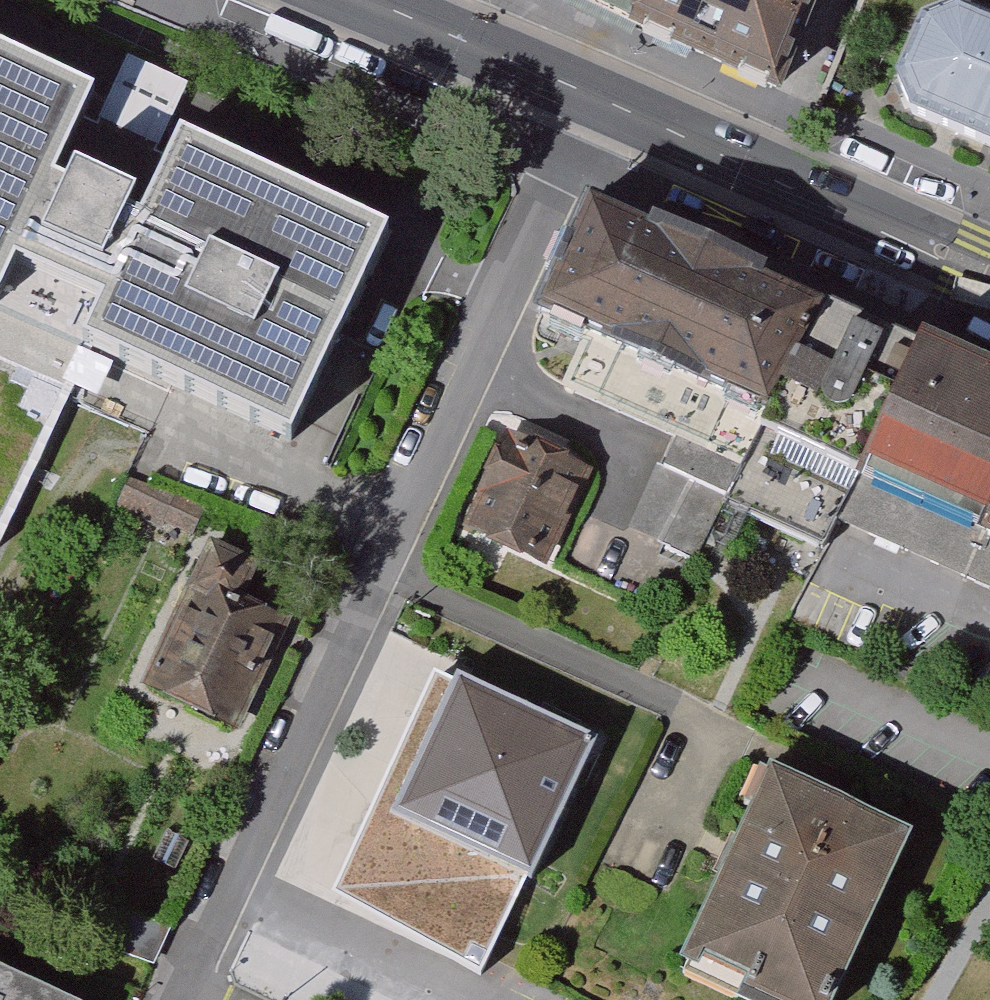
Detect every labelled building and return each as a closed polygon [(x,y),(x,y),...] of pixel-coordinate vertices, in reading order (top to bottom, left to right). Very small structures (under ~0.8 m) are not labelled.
[(657,0),(575,0),(644,29),(657,0)] [(644,29),(788,91),(828,0),(657,0),(644,29)] [(177,90),(0,8),(0,292),(68,323),(103,253),(165,281),(131,357),(371,467),(477,233),(237,119),(209,185),(146,158),(177,90)] [(928,32),(906,86),(917,119),(989,148),(989,36),(955,22),(928,32)] [(779,448),(840,312),(770,282),(773,274),(655,221),(650,233),(594,207),(544,325),(598,349),(576,399),(690,450),(644,549),(719,582),(779,448)] [(779,448),(876,491),(937,354),(840,312),(779,448)] [(989,573),(989,366),(942,345),(937,354),(876,491),(853,530),(983,589),(989,573)] [(557,573),(603,473),(515,433),(469,533),(557,573)] [(198,543),(211,512),(136,480),(123,511),(198,543)] [(148,692),(246,738),(302,620),(284,611),(290,597),(265,585),(273,569),(218,544),(148,692)] [(548,887),(612,746),(471,682),(466,679),(442,730),(420,720),(410,741),(433,751),(401,820),(407,823),(548,887)] [(922,837),(781,772),(690,967),(761,999),(846,999),(922,837)] [(0,977),(0,999),(51,999),(0,977)]
